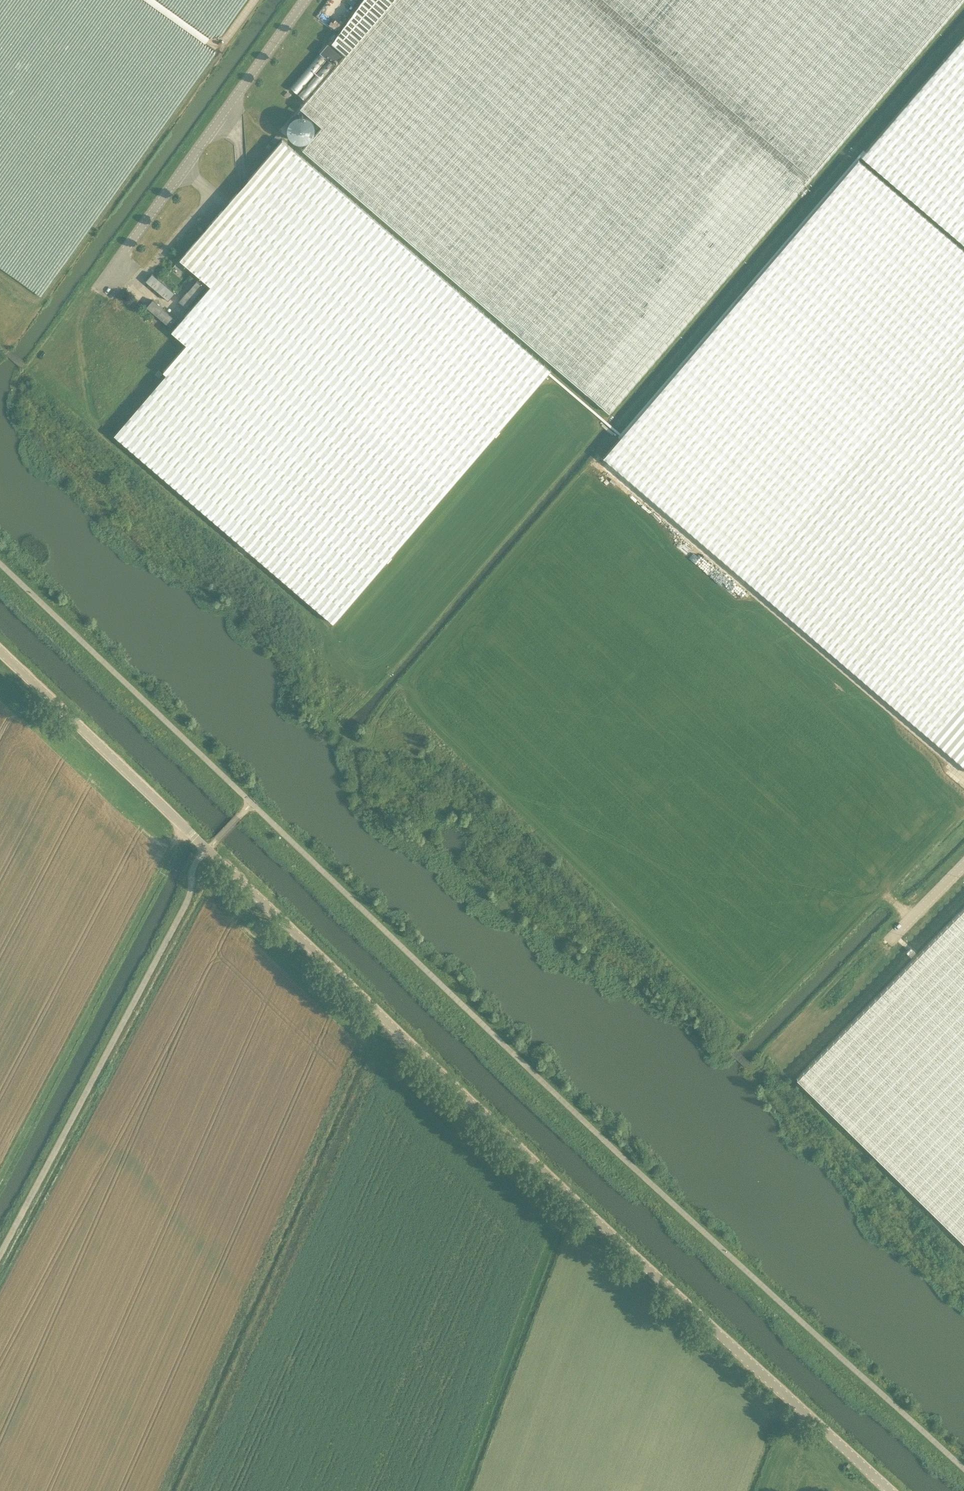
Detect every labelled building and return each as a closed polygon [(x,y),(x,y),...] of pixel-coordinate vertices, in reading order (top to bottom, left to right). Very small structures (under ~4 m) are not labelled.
[(332,43),(346,55),(298,111),(320,129),(302,149),(609,412),(963,0),(363,0),(332,43)] [(861,156),(963,244),(963,36),(861,156)] [(290,87),(305,100),(335,65),(343,56),(328,43),(320,52),(290,87)] [(333,622),(550,370),(282,140),(180,259),(211,285),(172,331),(187,344),(163,371),(166,374),(114,434),(242,544),(333,622)] [(6,354),(22,366),(26,361),(10,349),(6,354)] [(798,1079),(963,1241),(963,910),(798,1079)]
